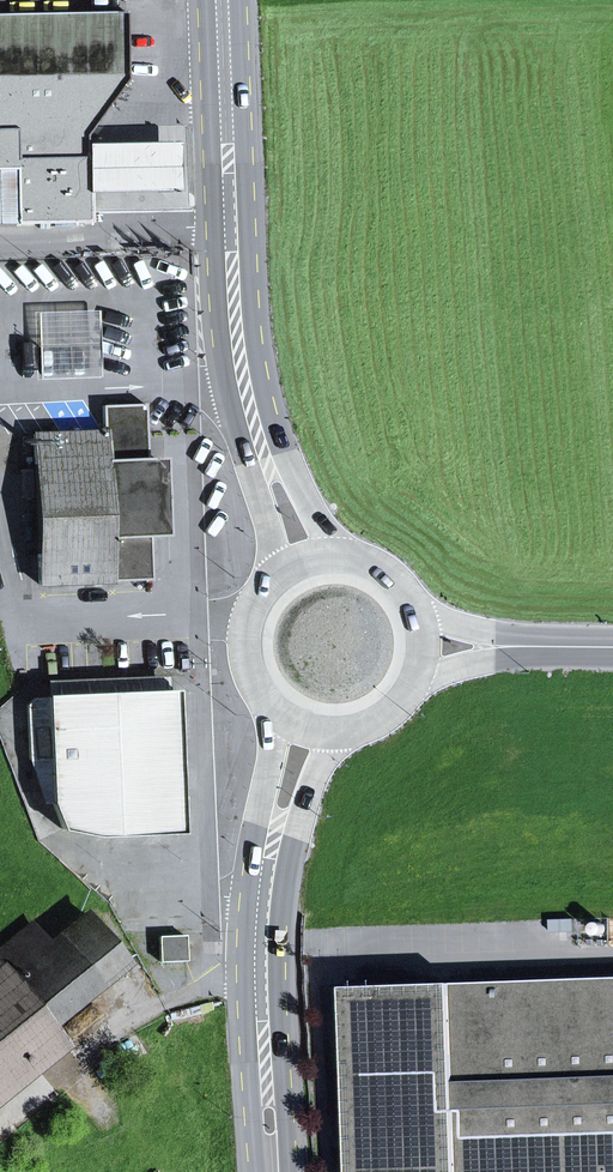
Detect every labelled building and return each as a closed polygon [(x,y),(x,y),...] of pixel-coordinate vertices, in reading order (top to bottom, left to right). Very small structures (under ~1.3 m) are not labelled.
[(89,220),(88,194),(86,143),(86,136),(127,79),(125,12),(0,15),(0,169),(16,169),(17,222),(89,220)] [(88,194),(180,192),(180,141),(86,143),(88,194)] [(17,222),(16,169),(0,169),(0,222),(17,222)] [(40,379),(100,377),(97,311),(37,314),(40,379)] [(152,580),(150,537),(157,536),(154,458),(147,458),(145,404),(103,406),(104,432),(33,435),(39,584),(152,580)] [(169,676),(47,681),(47,697),(169,692),(169,676)] [(62,830),(97,836),(181,833),(175,692),(169,692),(47,697),(34,698),(27,705),(29,760),(50,759),(52,803),(62,830)] [(55,1038),(46,1025),(124,962),(85,914),(47,945),(30,924),(0,949),(0,969),(7,978),(0,984),(0,1083),(55,1038)] [(160,937),(161,961),(186,960),(185,936),(160,937)] [(354,1171),(612,1171),(612,978),(347,987),(354,1171)]
